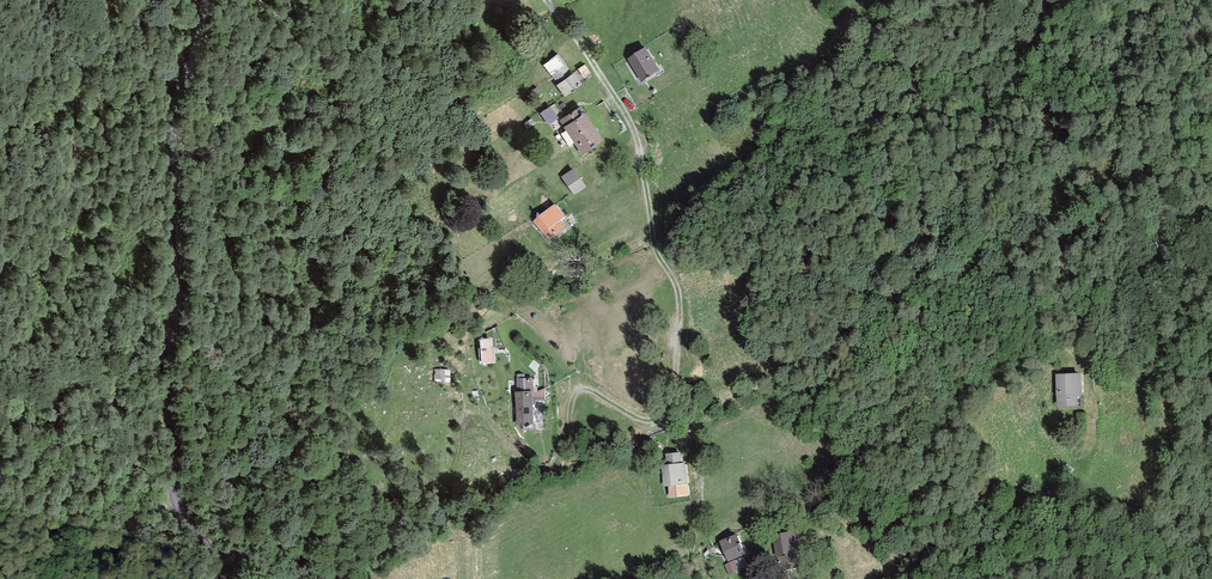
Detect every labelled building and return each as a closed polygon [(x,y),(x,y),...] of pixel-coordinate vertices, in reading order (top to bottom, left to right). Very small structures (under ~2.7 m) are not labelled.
[(660,70),(645,47),(627,59),(641,82),(660,70)] [(559,54),(543,65),(558,85),(573,74),(559,54)] [(583,84),(574,73),(573,74),(558,85),(556,86),(565,97),(583,84)] [(559,118),(551,106),(540,113),(548,125),(559,118)] [(560,120),(564,127),(585,113),(581,106),(560,120)] [(564,127),(573,141),(595,127),(585,113),(564,127)] [(604,141),(595,127),(573,141),(582,155),(604,141)] [(574,168),(561,177),(574,195),(587,187),(574,168)] [(555,204),(533,221),(549,241),(566,227),(560,220),(565,216),(555,204)] [(492,338),(480,339),(481,364),(496,363),(494,347),(492,347),(492,338)] [(865,362),(856,362),(857,373),(866,372),(865,362)] [(450,367),(434,367),(434,383),(450,383),(450,367)] [(1081,373),(1055,374),(1056,396),(1057,407),(1078,406),(1077,396),(1082,395),(1081,373)] [(517,379),(517,392),(531,391),(533,391),(533,378),(524,378),(524,374),(517,374),(517,379)] [(533,391),(531,391),(532,405),(536,405),(536,400),(546,401),(545,388),(534,393),(533,391)] [(517,392),(514,392),(516,425),(533,424),(532,405),(531,391),(517,392)] [(1112,449),(1112,435),(1102,435),(1101,449),(1112,449)] [(661,465),(663,486),(668,486),(669,499),(688,497),(685,463),(682,464),(680,452),(665,453),(667,464),(661,465)] [(771,534),(776,558),(777,558),(799,554),(802,553),(797,530),(771,534)] [(737,534),(719,541),(729,563),(724,565),(729,575),(747,567),(742,555),(745,554),(737,534)] [(799,554),(777,558),(779,571),(801,567),(799,554)]
